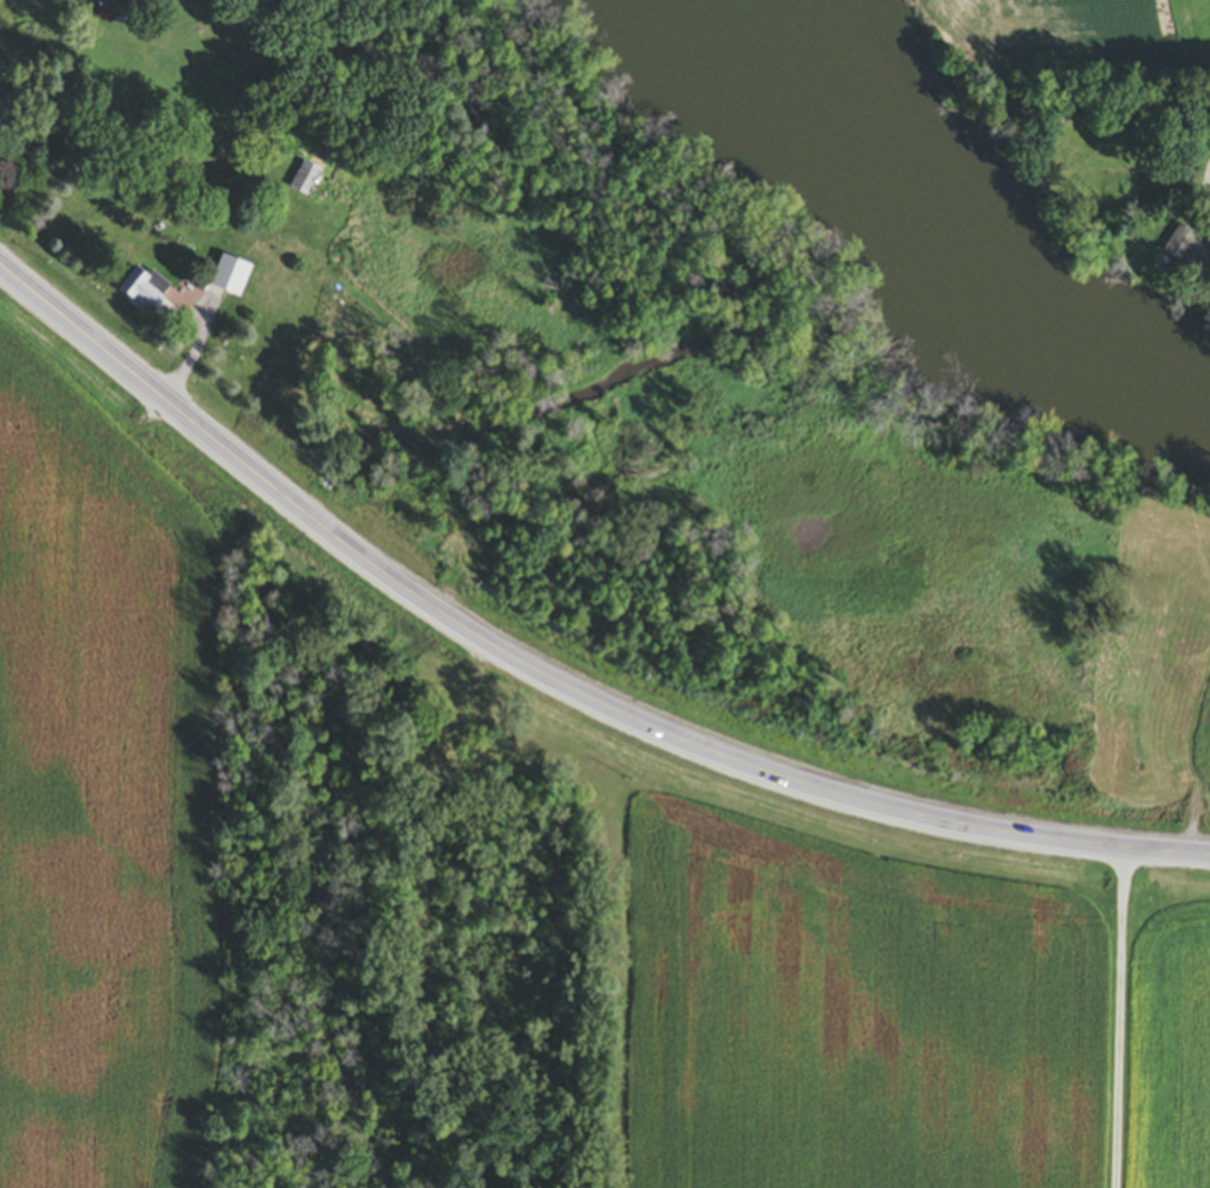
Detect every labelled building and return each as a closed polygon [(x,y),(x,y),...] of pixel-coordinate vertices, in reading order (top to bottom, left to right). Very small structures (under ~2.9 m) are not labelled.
[(308,200),(323,171),(304,160),(288,189),(308,200)] [(1204,276),(1209,264),(1209,244),(1178,227),(1163,255),(1204,276)] [(154,271),(144,279),(137,270),(120,283),(143,313),(170,292),(154,271)]
